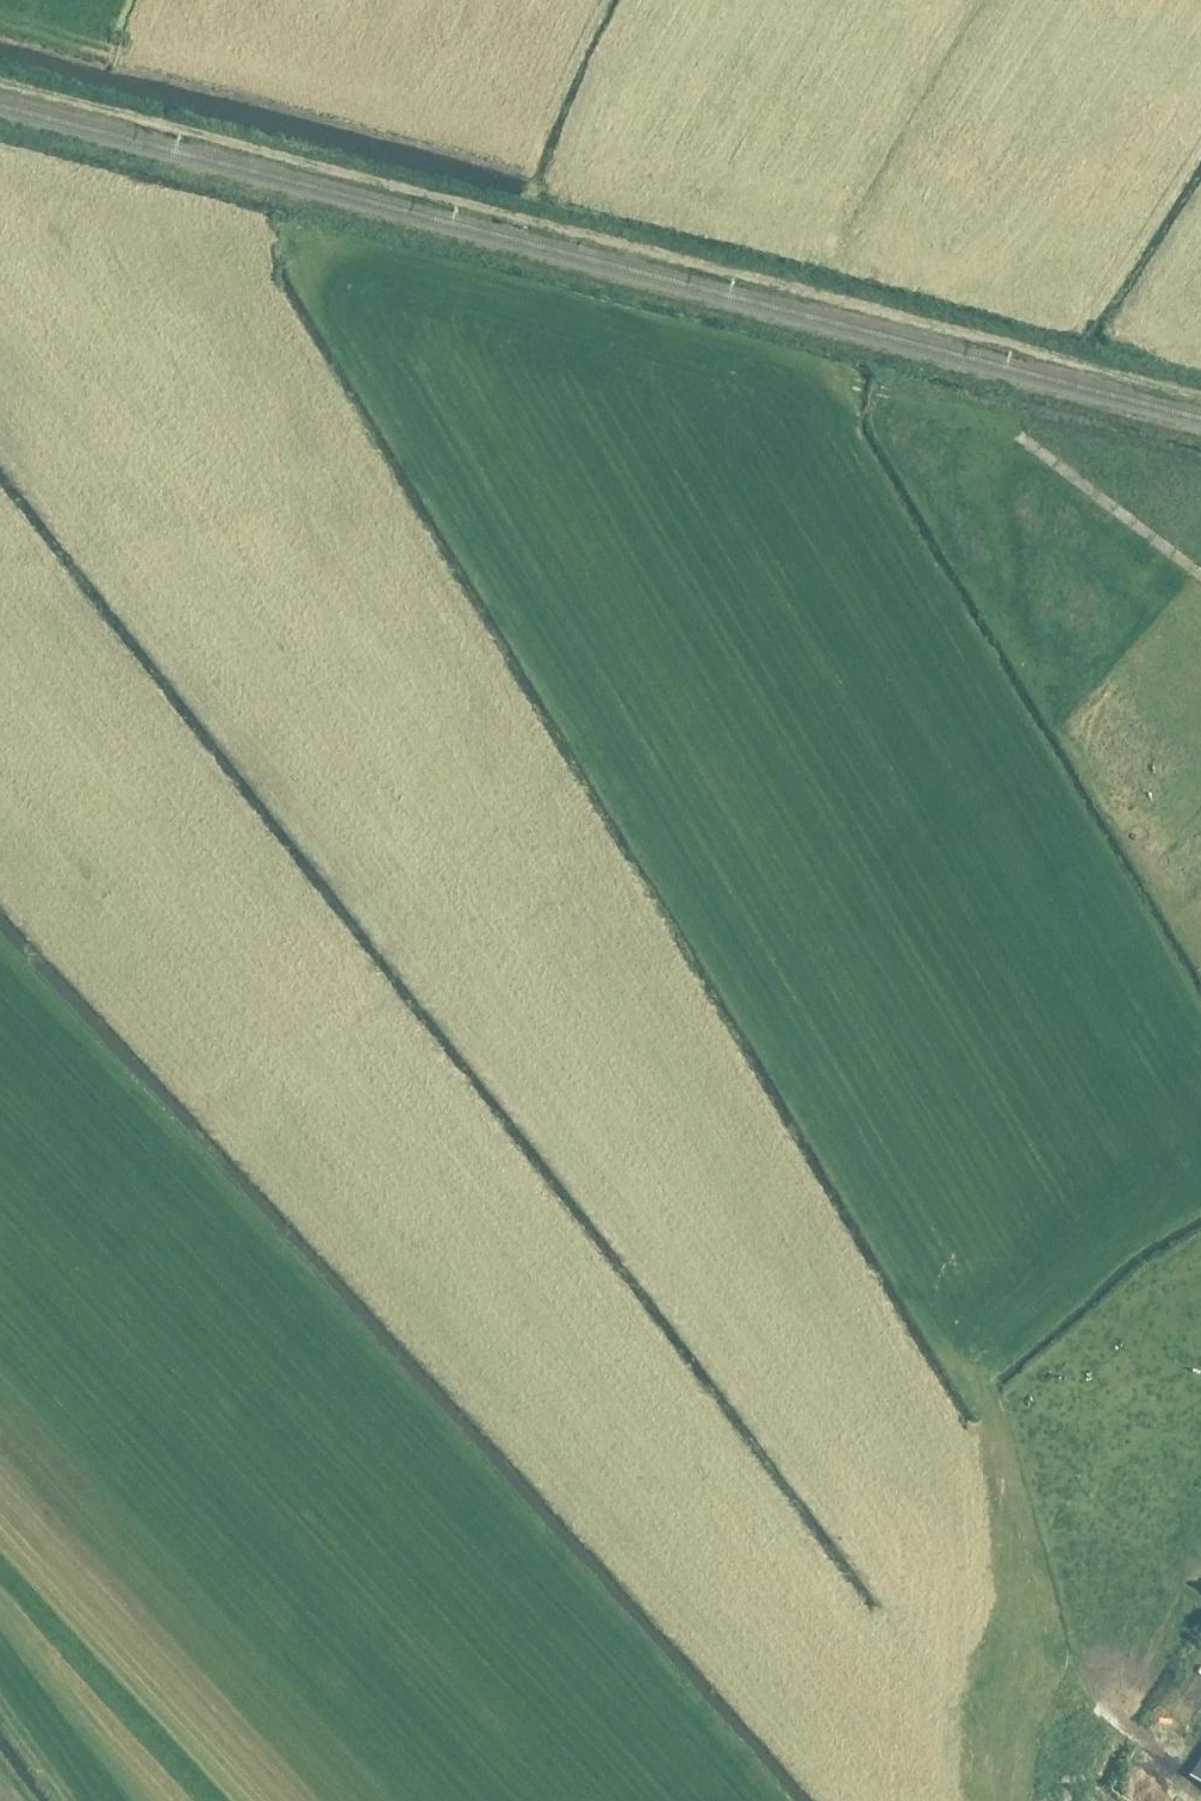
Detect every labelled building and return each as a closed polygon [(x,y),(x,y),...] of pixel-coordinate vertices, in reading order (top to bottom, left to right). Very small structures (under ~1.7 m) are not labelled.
[(1190,1775),(1200,1782),(1200,1758),(1190,1775)]
